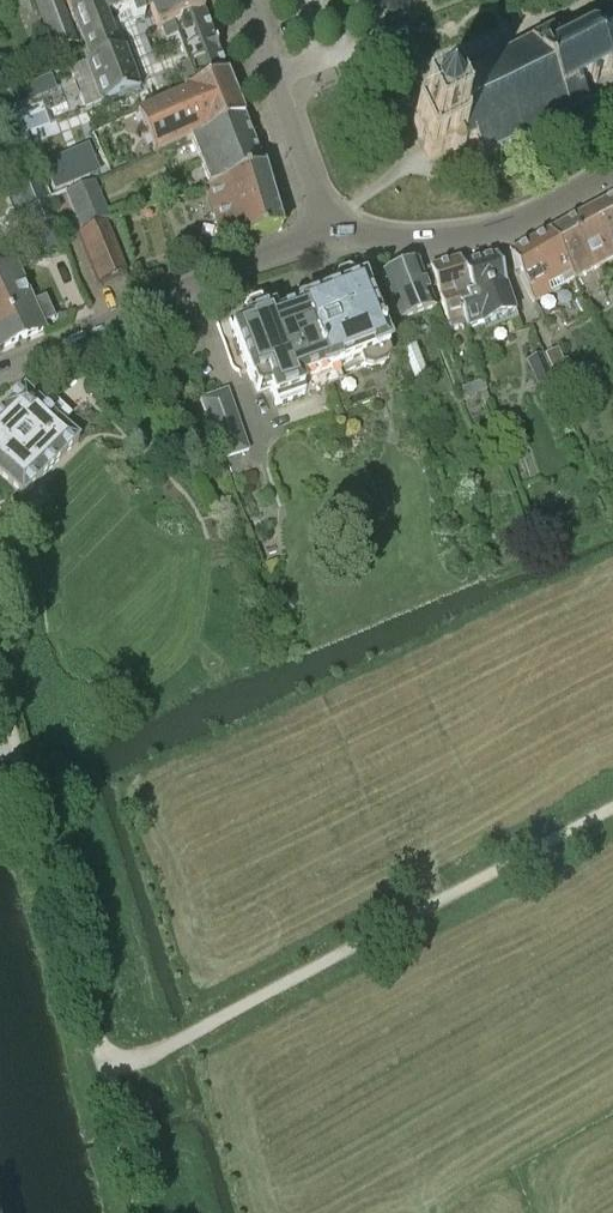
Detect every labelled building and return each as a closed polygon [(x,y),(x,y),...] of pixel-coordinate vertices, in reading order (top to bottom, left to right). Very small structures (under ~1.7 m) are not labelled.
[(79,45),(62,0),(32,0),(53,56),(79,45)] [(179,78),(183,90),(225,73),(212,40),(197,0),(64,0),(72,23),(75,22),(90,62),(86,64),(101,104),(143,86),(151,108),(184,94),(183,93),(169,98),(164,83),(179,78)] [(608,37),(590,32),(566,44),(560,32),(547,33),(445,85),(452,101),(445,105),(443,102),(432,108),(435,115),(412,126),(430,161),(453,149),(456,156),(467,150),(465,146),(473,142),(481,159),(553,123),(588,104),(579,86),(610,72),(612,63),(612,47),(608,37)] [(155,155),(190,139),(242,116),(225,73),(183,90),(184,93),(183,93),(184,94),(151,108),(137,114),(155,155)] [(210,187),(262,169),(242,116),(190,139),(210,187)] [(210,262),(226,258),(223,247),(281,231),(262,169),(210,187),(205,189),(223,247),(206,251),(210,262)] [(80,230),(107,220),(110,219),(94,181),(88,183),(75,189),(64,193),(80,230)] [(37,183),(9,195),(16,214),(28,210),(32,220),(34,219),(38,228),(33,237),(36,246),(45,250),(54,247),(59,238),(37,183)] [(588,210),(612,258),(612,196),(588,210)] [(612,259),(612,258),(588,210),(548,232),(572,281),(612,259)] [(99,283),(126,273),(127,273),(107,220),(79,231),(99,283)] [(572,281),(548,232),(508,255),(534,303),(552,293),(553,295),(566,288),(564,286),(572,281)] [(484,335),(517,321),(513,307),(506,289),(494,257),(462,267),(470,296),(465,298),(467,307),(459,309),(464,328),(466,332),(479,327),(480,328),(481,328),(484,335)] [(449,332),(464,328),(459,309),(467,307),(465,298),(470,296),(462,267),(460,260),(430,268),(449,332)] [(44,330),(41,323),(53,318),(44,299),(33,304),(15,263),(0,270),(0,349),(44,330)] [(398,325),(435,312),(418,263),(381,276),(398,325)] [(359,283),(356,276),(348,271),(337,275),(334,283),(337,291),(298,306),(299,309),(276,317),(274,311),(271,312),(268,305),(259,299),(248,304),(244,313),(247,320),(244,321),(246,327),(233,332),(257,396),(271,392),(276,406),(305,395),(300,383),(361,360),(365,368),(373,370),(383,366),(390,359),(387,352),(389,351),(364,282),(359,283)] [(410,380),(427,374),(424,367),(425,367),(417,347),(401,354),(408,374),(410,380)] [(550,375),(566,368),(557,350),(543,356),(550,375)] [(538,387),(551,381),(541,356),(528,362),(538,387)] [(464,399),(485,392),(482,382),(461,389),(464,399)] [(24,387),(0,411),(0,480),(21,500),(78,442),(62,425),(71,416),(51,397),(42,405),(24,387)] [(221,461),(248,452),(227,390),(200,399),(221,461)] [(583,418),(579,410),(568,414),(572,423),(583,418)] [(191,435),(180,440),(185,453),(197,448),(191,435)]
